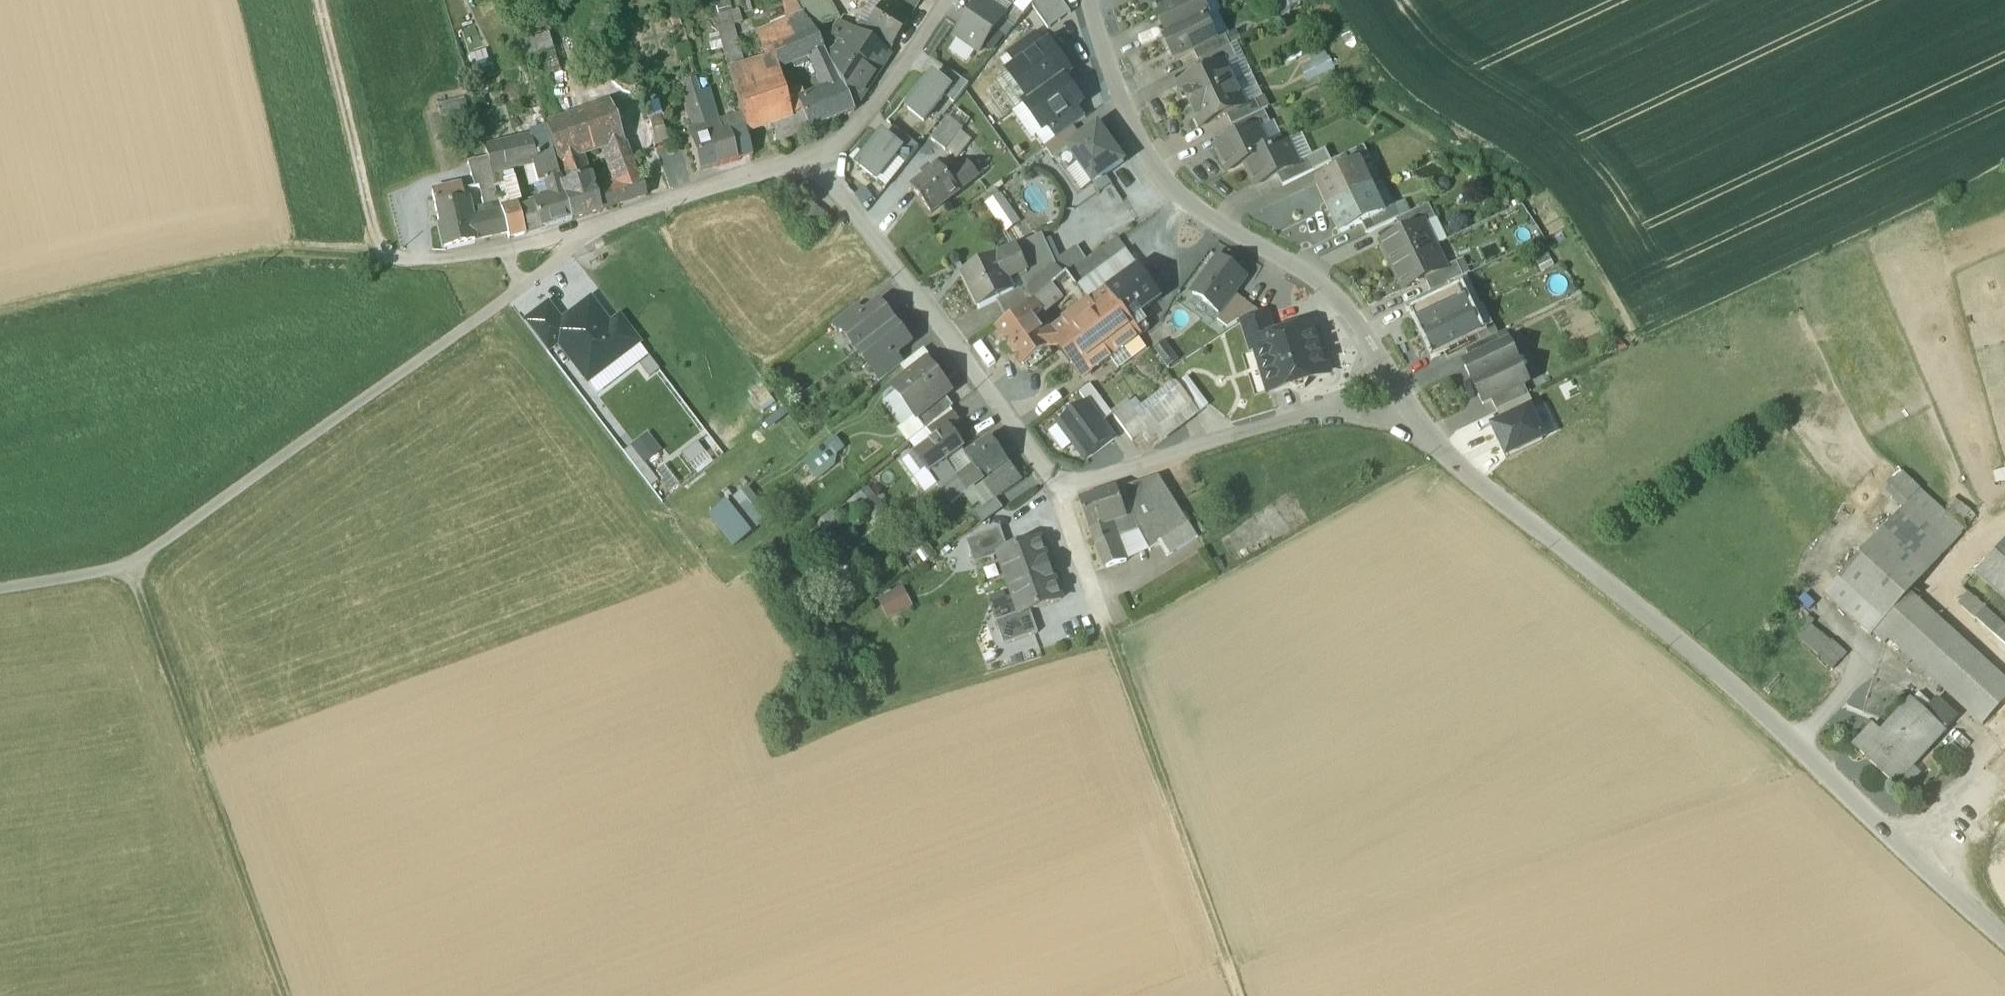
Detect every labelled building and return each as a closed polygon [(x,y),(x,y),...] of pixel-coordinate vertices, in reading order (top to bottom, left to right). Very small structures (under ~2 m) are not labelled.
[(921,0),(898,0),(916,12),(924,2),(921,0)] [(955,35),(980,52),(1005,16),(982,0),(980,0),(955,35)] [(1049,30),(1071,14),(1061,0),(1038,0),(1032,8),(1049,30)] [(1160,14),(1161,14),(1191,0),(1154,0),(1160,14)] [(1161,14),(1160,14),(1157,16),(1167,37),(1205,19),(1209,18),(1201,0),(1191,0),(1161,14)] [(908,23),(881,5),(865,30),(864,31),(891,48),(908,23)] [(738,11),(714,17),(717,29),(732,25),(732,27),(741,24),(738,11)] [(757,34),(761,54),(772,49),(784,46),(813,32),(803,14),(757,34)] [(1215,39),(1205,19),(1167,37),(1163,38),(1175,61),(1193,52),(1216,41),(1215,39)] [(887,55),(844,26),(844,25),(841,23),(833,36),(842,43),(835,53),(826,58),(831,69),(840,87),(841,86),(851,109),(887,55)] [(717,29),(722,47),(737,43),(732,27),(732,25),(717,29)] [(891,48),(864,31),(865,30),(860,27),(856,33),(888,53),(891,48)] [(813,32),(784,46),(772,49),(761,54),(761,63),(744,68),(728,71),(734,90),(780,78),(778,68),(789,65),(808,56),(822,49),(823,49),(813,32)] [(521,43),(525,58),(543,52),(550,76),(559,73),(548,35),(521,43)] [(1225,35),(1215,39),(1216,41),(1193,52),(1199,63),(1201,62),(1201,61),(1231,47),(1225,35)] [(1017,67),(1044,48),(1036,37),(1009,56),(1017,67)] [(737,43),(722,47),(725,58),(728,71),(744,68),(737,43)] [(1009,73),(1030,101),(1064,78),(1070,73),(1050,44),(1044,48),(1017,67),(1009,73)] [(691,58),(688,45),(675,49),(678,61),(691,58)] [(1231,47),(1201,61),(1201,62),(1206,72),(1224,64),(1224,65),(1237,59),(1231,47)] [(826,58),(822,49),(808,56),(816,76),(831,69),(826,58)] [(1309,78),(1334,70),(1328,51),(1303,59),(1309,78)] [(543,52),(525,58),(532,81),(550,76),(543,52)] [(1206,72),(1181,84),(1191,106),(1234,85),(1224,65),(1224,64),(1206,72)] [(831,69),(816,76),(826,93),(837,119),(853,112),(851,109),(841,86),(840,87),(831,69)] [(969,85),(949,71),(942,81),(951,89),(945,96),(954,104),(969,85)] [(933,75),(920,92),(921,93),(908,110),(924,122),(945,96),(951,89),(942,81),(933,75)] [(780,78),(734,90),(742,117),(744,129),(745,133),(776,124),(787,120),(788,120),(791,118),(787,103),(780,78)] [(1078,107),(1082,104),(1064,78),(1030,101),(1023,106),(1042,132),(1055,123),(1078,107)] [(680,87),(683,99),(694,96),(702,93),(698,80),(680,87)] [(1234,85),(1191,106),(1201,127),(1227,115),(1245,107),(1244,106),(1234,85)] [(718,123),(708,91),(702,93),(694,96),(704,128),(718,123)] [(826,93),(799,104),(797,99),(787,103),(791,118),(788,120),(795,137),(837,119),(826,93)] [(694,96),(683,99),(694,132),(704,128),(694,96)] [(1245,107),(1227,115),(1232,126),(1261,112),(1255,100),(1244,106),(1245,107)] [(638,181),(609,105),(579,116),(593,153),(604,149),(619,188),(638,181)] [(1048,128),(1057,139),(1085,118),(1078,107),(1055,123),(1048,128)] [(1232,126),(1237,137),(1258,127),(1259,129),(1270,123),(1264,111),(1261,112),(1232,126)] [(962,112),(938,142),(958,159),(973,140),(962,130),(971,119),(962,112)] [(593,153),(579,116),(564,121),(545,126),(554,155),(557,164),(581,156),(593,153)] [(656,146),(669,143),(661,117),(649,120),(656,146)] [(718,123),(722,135),(727,134),(744,129),(742,117),(718,123)] [(795,137),(788,120),(787,120),(776,124),(783,142),(795,137)] [(718,123),(704,128),(708,140),(722,135),(718,123)] [(1068,148),(1081,139),(1073,127),(1057,139),(1045,148),(1054,159),(1068,148)] [(1093,184),(1124,163),(1098,127),(1081,139),(1068,148),(1093,184)] [(1237,137),(1215,147),(1227,172),(1245,163),(1245,162),(1270,150),(1269,150),(1259,129),(1258,127),(1237,137)] [(694,132),(691,132),(695,144),(708,140),(704,128),(694,132)] [(727,134),(736,161),(752,156),(745,133),(744,129),(727,134)] [(919,148),(900,133),(893,142),(902,150),(896,157),(906,164),(919,148)] [(722,135),(708,140),(717,167),(736,161),(727,134),(722,135)] [(884,135),(872,151),(870,149),(857,165),(877,181),(896,157),(902,150),(893,142),(884,135)] [(530,138),(500,146),(506,171),(512,169),(536,163),(536,161),(530,138)] [(695,144),(692,145),(701,173),(717,167),(708,140),(695,144)] [(1287,141),(1269,150),(1270,150),(1245,162),(1245,163),(1256,186),(1277,175),(1299,165),(1298,163),(1287,141)] [(504,171),(506,171),(500,146),(486,149),(492,174),(504,171)] [(1364,147),(1332,163),(1337,174),(1359,163),(1359,164),(1370,159),(1364,147)] [(559,177),(561,177),(557,164),(554,155),(536,161),(536,163),(542,182),(544,182),(559,177)] [(581,156),(557,164),(561,177),(563,185),(589,177),(581,156)] [(1309,158),(1298,163),(1299,165),(1277,175),(1282,186),(1315,171),(1309,158)] [(499,202),(488,159),(468,164),(474,189),(479,188),(484,206),(499,202)] [(1337,174),(1317,183),(1329,208),(1371,189),(1359,164),(1359,163),(1337,174)] [(969,165),(950,180),(960,192),(979,178),(969,165)] [(940,167),(911,189),(931,215),(960,192),(950,180),(940,167)] [(506,171),(504,171),(512,206),(516,205),(518,212),(525,210),(512,169),(506,171)] [(559,177),(544,182),(550,202),(563,198),(565,198),(559,177)] [(589,177),(563,185),(561,177),(559,177),(565,198),(563,198),(570,222),(600,212),(595,196),(589,177)] [(619,188),(610,192),(615,207),(645,197),(640,181),(638,181),(619,188)] [(550,202),(544,182),(542,182),(537,184),(543,204),(550,202)] [(461,186),(432,193),(435,207),(464,201),(461,186)] [(1371,189),(1329,208),(1341,233),(1362,224),(1383,214),(1383,213),(1371,189)] [(610,192),(595,196),(600,212),(615,207),(610,192)] [(1009,233),(1023,222),(1003,194),(989,204),(1009,233)] [(543,204),(534,207),(541,230),(570,222),(563,198),(550,202),(543,204)] [(464,201),(435,207),(444,248),(473,241),(469,222),(464,201)] [(827,215),(807,201),(794,219),(814,233),(827,215)] [(524,235),(516,205),(512,206),(501,210),(502,214),(507,233),(509,239),(524,235)] [(1399,219),(1396,221),(1402,233),(1424,223),(1425,225),(1436,220),(1429,205),(1399,219)] [(541,230),(534,207),(525,210),(518,212),(524,235),(541,230)] [(1383,214),(1362,224),(1367,235),(1396,221),(1399,219),(1394,207),(1383,213),(1383,214)] [(502,214),(486,218),(490,237),(507,233),(502,214)] [(486,218),(469,222),(473,241),(490,237),(486,218)] [(1402,233),(1381,244),(1392,267),(1435,246),(1425,225),(1424,223),(1402,233)] [(1005,275),(1014,292),(1026,288),(1055,264),(1059,260),(1048,234),(1039,239),(1045,251),(1023,265),(1005,275)] [(1128,253),(1117,238),(1101,250),(1111,265),(1128,253)] [(1039,239),(1016,250),(1023,265),(1045,251),(1039,239)] [(1435,246),(1392,267),(1403,290),(1425,280),(1446,270),(1446,268),(1435,246)] [(1055,264),(1063,277),(1067,274),(1077,267),(1089,259),(1081,247),(1059,260),(1055,264)] [(1016,250),(962,275),(971,292),(1005,275),(1023,265),(1016,250)] [(1089,259),(1077,267),(1067,274),(1075,285),(1082,279),(1085,284),(1111,265),(1101,250),(1089,259)] [(1219,312),(1245,278),(1221,260),(1195,293),(1219,312)] [(1456,263),(1446,268),(1446,270),(1425,280),(1431,293),(1447,285),(1463,277),(1456,263)] [(1055,264),(1026,288),(1037,300),(1063,277),(1055,264)] [(1090,304),(1090,305),(1101,320),(1120,306),(1130,320),(1137,315),(1161,298),(1139,269),(1090,304)] [(1037,300),(1024,311),(1031,321),(1032,321),(1075,285),(1067,274),(1063,277),(1037,300)] [(1005,275),(971,292),(979,310),(1002,298),(1014,292),(1005,275)] [(1431,293),(1416,300),(1421,311),(1452,296),(1447,285),(1431,293)] [(1002,298),(1012,319),(1024,311),(1037,300),(1026,288),(1014,292),(1002,298)] [(1421,311),(1416,313),(1425,333),(1469,312),(1459,292),(1452,296),(1421,311)] [(1254,310),(1237,297),(1217,321),(1226,329),(1254,310)] [(557,344),(587,383),(637,345),(618,320),(608,327),(588,301),(560,323),(548,332),(557,344)] [(865,315),(843,332),(859,352),(895,324),(879,303),(865,315)] [(1130,320),(1120,306),(1101,320),(1090,305),(1090,304),(1089,304),(1089,305),(1063,324),(1062,330),(1066,347),(1087,375),(1124,348),(1138,338),(1140,335),(1130,320)] [(857,305),(835,322),(843,332),(865,315),(857,305)] [(525,324),(547,353),(557,344),(548,332),(560,323),(547,307),(525,324)] [(1012,319),(997,329),(1024,366),(1051,347),(1032,321),(1031,321),(1024,311),(1012,319)] [(1469,312),(1425,333),(1435,353),(1442,349),(1474,334),(1478,332),(1469,312)] [(1268,314),(1241,322),(1251,353),(1261,350),(1259,343),(1275,338),(1268,314)] [(1148,330),(1137,315),(1130,320),(1140,335),(1148,330)] [(895,324),(859,352),(875,373),(897,355),(911,344),(895,324)] [(1275,338),(1259,343),(1261,350),(1273,390),(1289,386),(1290,387),(1297,391),(1305,389),(1309,382),(1308,380),(1328,374),(1313,326),(1275,338)] [(1474,334),(1442,349),(1447,360),(1465,351),(1479,344),(1474,334)] [(1479,344),(1465,351),(1470,362),(1503,347),(1498,336),(1479,344)] [(1146,349),(1138,338),(1124,348),(1132,359),(1146,349)] [(1169,368),(1177,361),(1163,343),(1154,350),(1169,368)] [(1470,362),(1465,365),(1474,384),(1518,364),(1509,344),(1503,347),(1470,362)] [(897,355),(875,373),(882,382),(904,365),(897,355)] [(927,363),(894,389),(917,419),(945,397),(951,393),(927,363)] [(1518,364),(1474,384),(1484,404),(1491,401),(1524,386),(1528,384),(1518,364)] [(1187,379),(1177,384),(1199,414),(1208,408),(1187,379)] [(1177,384),(1131,419),(1146,440),(1148,442),(1157,436),(1162,442),(1199,414),(1177,384)] [(1524,386),(1491,401),(1497,412),(1529,396),(1524,386)] [(1081,395),(1101,424),(1111,417),(1091,388),(1081,395)] [(1529,396),(1497,412),(1502,424),(1529,411),(1530,412),(1535,410),(1529,396)] [(945,397),(917,419),(925,429),(949,411),(954,407),(945,397)] [(1101,424),(1087,405),(1060,425),(1086,460),(1113,439),(1101,424)] [(949,411),(929,427),(935,437),(948,428),(949,429),(957,423),(949,411)] [(1530,412),(1529,411),(1502,424),(1493,428),(1507,457),(1543,440),(1530,412)] [(1146,440),(1131,419),(1121,426),(1136,447),(1146,440)] [(948,428),(935,437),(936,438),(915,453),(930,475),(946,464),(964,451),(949,429),(948,428)] [(808,461),(819,477),(838,464),(833,458),(846,449),(839,439),(808,461)] [(991,439),(965,457),(975,471),(983,482),(984,482),(1009,464),(991,439)] [(927,494),(938,486),(930,475),(915,453),(904,461),(927,494)] [(965,457),(949,468),(954,475),(959,482),(975,471),(965,457)] [(946,464),(930,475),(938,486),(954,475),(949,468),(946,464)] [(1009,464),(984,482),(996,500),(1022,482),(1009,464)] [(1877,482),(1905,507),(1919,490),(1891,466),(1877,482)] [(1997,482),(2004,480),(2004,468),(1995,470),(1997,482)] [(975,471),(959,482),(967,494),(983,482),(975,471)] [(954,475),(938,486),(952,505),(967,494),(954,475)] [(1159,478),(1123,490),(1132,516),(1173,501),(1159,478)] [(747,487),(735,497),(761,526),(772,516),(747,487)] [(887,511),(872,490),(861,498),(876,519),(887,511)] [(1905,507),(1879,535),(1923,576),(1964,530),(1919,490),(1905,507)] [(1117,492),(1082,503),(1091,529),(1108,524),(1126,518),(1117,492)] [(728,501),(753,531),(759,527),(733,496),(728,501)] [(735,548),(753,534),(727,501),(709,516),(735,548)] [(1173,501),(1132,516),(1139,532),(1145,542),(1145,543),(1150,551),(1159,546),(1189,526),(1173,501)] [(1108,524),(1091,529),(1096,546),(1106,568),(1127,562),(1117,533),(1112,534),(1108,524)] [(1197,538),(1189,526),(1159,546),(1167,558),(1197,538)] [(1001,529),(967,541),(975,565),(999,556),(999,555),(1009,551),(1001,529)] [(1909,595),(1925,577),(1923,576),(1879,535),(1839,578),(1884,620),(1872,634),(1885,644),(1889,640),(1983,726),(2004,702),(2004,682),(1909,595)] [(1009,551),(999,555),(999,556),(1009,585),(1048,571),(1043,558),(1046,557),(1040,540),(1009,551)] [(1145,542),(1137,548),(1142,556),(1150,551),(1145,543),(1145,542)] [(1963,589),(2004,627),(2004,569),(1992,557),(1963,589)] [(1048,571),(1009,585),(1020,614),(1020,615),(1030,612),(1061,600),(1055,583),(1053,584),(1048,571)] [(1884,620),(1839,578),(1820,598),(1860,635),(1866,629),(1872,634),(1884,620)] [(879,596),(886,617),(913,608),(907,587),(879,596)] [(1020,614),(996,622),(1004,646),(1038,634),(1030,612),(1020,615),(1020,614)] [(1810,626),(1797,641),(1832,669),(1844,654),(1810,626)] [(1924,713),(1945,732),(1957,720),(1936,700),(1924,713)] [(1912,701),(1882,734),(1873,726),(1854,748),(1895,786),(1945,732),(1924,713),(1912,701)]
